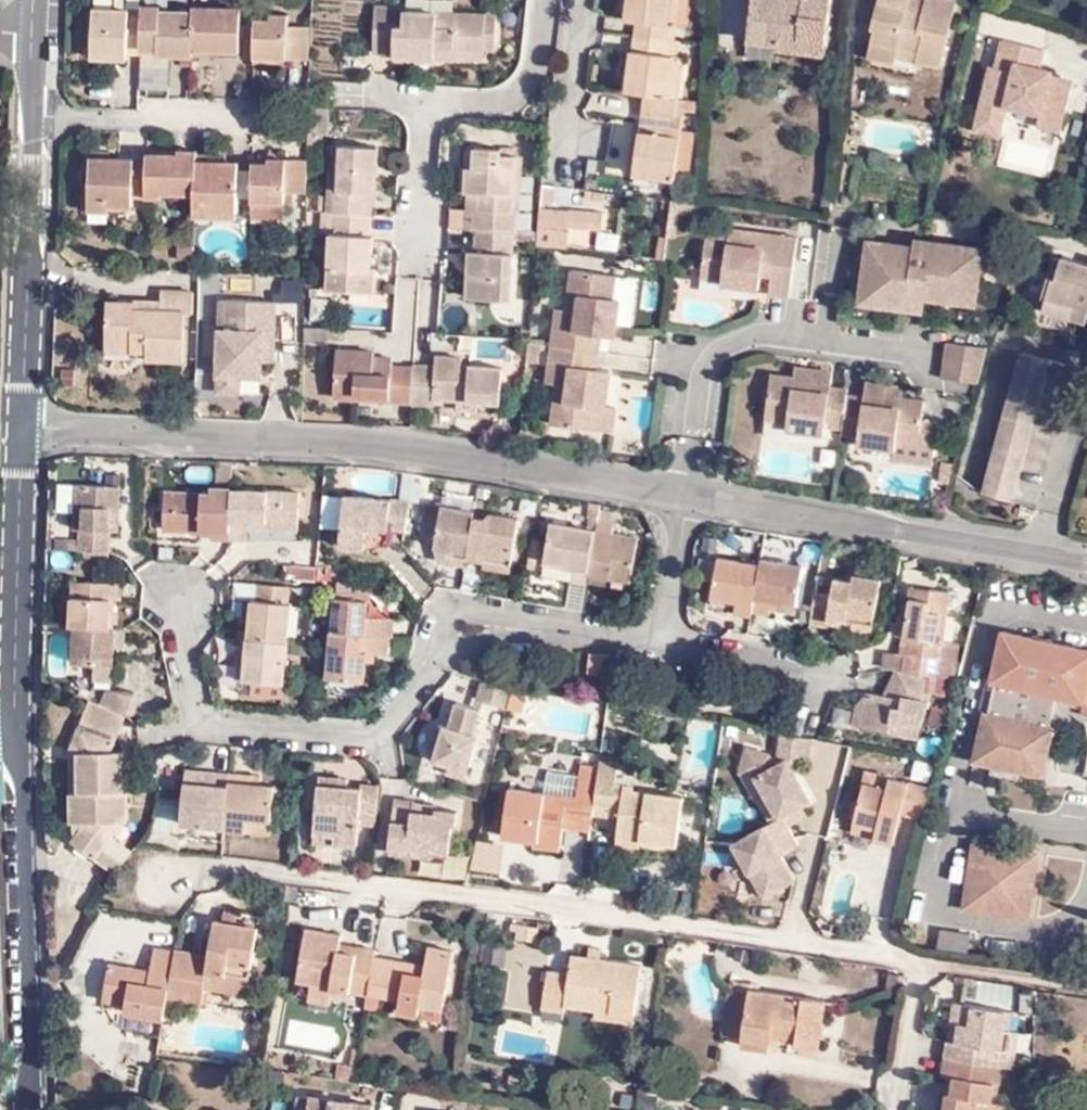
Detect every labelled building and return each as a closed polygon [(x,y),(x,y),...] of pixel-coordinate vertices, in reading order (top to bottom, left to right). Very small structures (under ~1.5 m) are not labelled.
[(634,35),(667,40),(669,26),(672,0),(627,0),(626,8),(638,10),(636,21),(634,35)] [(669,26),(685,28),(689,0),(672,0),(669,26)] [(747,43),(777,46),(778,38),(827,43),(832,0),(752,0),(747,43)] [(915,64),(940,70),(957,0),(925,0),(923,7),(908,3),(909,0),(879,0),(871,31),(876,31),(869,59),(894,65),(895,59),(898,50),(918,55),(915,64)] [(192,51),(192,11),(161,11),(161,5),(141,5),(141,9),(140,49),(157,50),(192,51)] [(241,5),(192,5),(192,11),(192,51),(191,52),(218,53),(240,53),(241,5)] [(394,57),(414,58),(416,11),(404,10),(404,7),(375,6),(373,53),(394,54),(394,57)] [(127,55),(140,55),(140,49),(141,9),(93,8),(92,54),(127,55)] [(624,19),(636,21),(638,10),(626,8),(624,19)] [(416,11),(414,58),(436,59),(436,53),(485,55),(485,51),(487,14),(416,11)] [(287,59),(310,60),(312,27),(288,26),(289,14),(270,13),(270,18),(255,17),(254,58),(287,59)] [(497,14),(487,14),(485,51),(495,52),(497,14)] [(667,40),(634,35),(632,50),(639,51),(632,93),(643,95),(670,97),(676,55),(665,53),(667,40)] [(778,38),(777,46),(777,50),(826,56),(827,43),(778,38)] [(992,66),(977,124),(1001,130),(1007,102),(1043,111),(1040,122),(1063,128),(1074,84),(1036,73),(1042,50),(1005,40),(999,68),(992,66)] [(630,50),(624,92),(632,93),(639,51),(632,50),(630,50)] [(895,59),(915,64),(918,55),(898,50),(895,59)] [(240,61),(240,53),(218,53),(218,61),(240,61)] [(670,97),(678,98),(684,56),(676,55),(670,97)] [(254,66),(287,67),(287,59),(254,58),(254,66)] [(140,64),(140,89),(170,90),(170,64),(140,64)] [(706,102),(678,98),(670,97),(643,95),(636,163),(677,167),(681,131),(683,119),(676,118),(677,110),(705,114),(706,102)] [(696,132),(681,131),(677,167),(692,169),(696,132)] [(322,133),(308,133),(308,150),(322,150),(322,133)] [(331,143),(329,168),(340,168),(341,145),(331,143)] [(363,193),(374,193),(377,194),(379,146),(341,145),(340,168),(329,168),(328,168),(325,211),(362,213),(363,193)] [(461,166),(465,167),(472,167),(473,147),(462,146),(461,166)] [(475,230),(515,232),(519,232),(524,156),(502,155),(502,149),(473,147),(472,167),(465,167),(464,193),(467,193),(465,229),(475,230)] [(238,197),(239,168),(239,161),(195,160),(195,150),(178,150),(179,154),(147,153),(147,158),(111,158),(90,157),(89,202),(110,203),(110,206),(133,207),(133,198),(162,199),(163,193),(163,186),(195,187),(195,195),(194,208),(238,209),(238,197)] [(286,191),(307,192),(307,160),(286,160),(286,158),(268,158),(268,162),(253,162),(252,169),(252,197),(251,220),(285,221),(286,191)] [(677,167),(636,163),(635,175),(676,180),(677,167)] [(252,197),(252,169),(239,168),(238,197),(252,197)] [(543,184),(541,205),(555,206),(557,185),(543,184)] [(163,193),(195,195),(195,187),(163,186),(163,193)] [(362,213),(373,214),(374,193),(363,193),(362,213)] [(110,212),(110,206),(110,203),(89,202),(89,211),(110,212)] [(540,233),(541,208),(531,207),(529,233),(540,233)] [(237,218),(238,209),(194,208),(194,216),(237,218)] [(571,211),(541,208),(540,233),(539,243),(538,246),(568,249),(569,236),(571,211)] [(372,235),(373,214),(362,213),(325,211),(321,211),(320,232),(329,233),(326,290),(332,290),(351,292),(376,293),(378,268),(372,269),(374,235),(372,235)] [(580,212),(571,211),(569,236),(578,237),(579,229),(580,212)] [(604,214),(580,212),(579,229),(603,230),(604,214)] [(772,268),(771,277),(769,294),(790,296),(798,238),(730,229),(729,235),(707,232),(701,277),(723,279),(723,284),(760,289),(761,275),(763,267),(772,268)] [(511,300),(514,241),(515,232),(475,230),(474,250),(469,250),(466,298),(511,300)] [(539,243),(540,233),(529,233),(519,232),(515,232),(514,241),(539,243)] [(960,288),(978,290),(984,247),(915,238),(914,246),(868,239),(861,295),(908,301),(910,288),(911,278),(928,281),(927,290),(926,298),(958,302),(960,288)] [(1063,256),(1063,258),(1057,277),(1053,276),(1045,304),(1073,312),(1071,319),(1086,324),(1086,323),(1086,263),(1063,256)] [(1057,277),(1063,258),(1055,256),(1050,275),(1053,276),(1057,277)] [(761,275),(771,277),(772,268),(763,267),(761,275)] [(557,308),(551,345),(587,350),(590,333),(602,335),(617,336),(622,299),(614,298),(618,276),(571,270),(566,309),(557,308)] [(910,288),(927,290),(928,281),(911,278),(910,288)] [(976,304),(978,290),(960,288),(958,302),(976,304)] [(351,292),(332,290),(330,308),(350,308),(351,292)] [(147,354),(147,359),(184,361),(186,313),(194,312),(194,291),(160,291),(160,300),(160,308),(134,307),(134,302),(107,301),(106,341),(133,343),(133,353),(147,354)] [(908,301),(861,295),(860,302),(907,308),(908,301)] [(160,308),(160,300),(134,299),(134,302),(134,307),(160,308)] [(263,349),(275,349),(277,303),(221,301),(219,372),(243,373),(263,374),(263,359),(263,349)] [(1042,311),(1071,319),(1073,312),(1045,304),(1042,311)] [(305,327),(305,342),(327,343),(328,328),(305,327)] [(587,350),(600,352),(602,335),(590,333),(587,350)] [(105,358),(147,359),(147,354),(133,353),(133,343),(106,341),(105,358)] [(587,350),(551,345),(547,382),(557,384),(552,423),(597,428),(600,407),(607,407),(612,370),(598,368),(585,367),(587,350)] [(946,363),(985,368),(990,351),(949,345),(946,363)] [(275,360),(275,349),(263,349),(263,359),(275,360)] [(412,403),(414,365),(393,364),(392,373),(373,372),(374,355),(374,352),(336,350),(334,399),(412,403)] [(598,368),(600,352),(587,350),(585,367),(598,368)] [(1003,417),(982,494),(1013,502),(1052,361),(1021,353),(1003,417)] [(392,373),(393,364),(393,356),(374,355),(373,372),(392,373)] [(434,365),(414,364),(414,365),(412,403),(421,404),(432,405),(433,399),(457,400),(481,401),(501,402),(503,368),(469,366),(469,369),(461,369),(461,363),(462,357),(435,356),(434,365)] [(944,380),(980,386),(985,368),(946,363),(944,380)] [(796,366),(794,377),(811,380),(812,369),(796,366)] [(848,395),(849,389),(831,386),(833,372),(812,369),(811,380),(794,377),(772,374),(766,417),(789,420),(788,428),(825,433),(826,425),(844,427),(848,395)] [(219,392),(242,393),(243,373),(219,372),(219,392)] [(844,427),(843,433),(860,435),(859,443),(896,448),(895,458),(931,463),(937,420),(921,418),(923,400),(903,397),(886,395),(888,384),(867,381),(865,398),(848,395),(844,427)] [(886,395),(903,397),(904,386),(888,384),(886,395)] [(480,412),(481,401),(457,400),(457,411),(480,412)] [(421,404),(412,403),(411,424),(420,425),(421,404)] [(232,487),(232,463),(217,462),(217,486),(232,487)] [(412,491),(414,476),(403,474),(399,498),(411,500),(412,491)] [(78,551),(112,553),(113,532),(113,515),(119,515),(120,485),(77,484),(75,530),(79,530),(78,551)] [(213,537),(231,539),(231,490),(211,489),(211,496),(165,493),(163,530),(213,533),(213,537)] [(231,490),(231,539),(249,540),(250,529),(250,522),(268,523),(268,530),(299,531),(299,491),(231,490)] [(421,493),(412,491),(411,500),(410,503),(419,503),(421,493)] [(388,528),(407,530),(410,503),(344,497),(340,546),(366,548),(368,527),(388,528)] [(436,544),(435,546),(468,552),(474,516),(475,512),(426,503),(420,541),(436,544)] [(468,552),(467,558),(484,561),(511,565),(513,558),(520,517),(491,512),(485,518),(474,516),(468,552)] [(572,582),(586,585),(588,576),(596,530),(551,522),(544,562),(545,562),(566,565),(565,569),(574,570),(572,581),(572,582)] [(368,527),(366,548),(377,549),(388,540),(388,528),(368,527)] [(639,538),(596,530),(588,576),(631,584),(639,538)] [(438,563),(465,567),(467,558),(468,552),(435,546),(438,563)] [(734,615),(752,618),(753,612),(760,564),(718,557),(712,597),(736,601),(734,615)] [(804,566),(762,559),(760,564),(753,612),(770,615),(771,610),(772,601),(798,606),(804,566)] [(511,565),(484,561),(483,568),(510,573),(511,565)] [(542,576),(572,581),(574,570),(565,569),(566,565),(545,562),(542,576)] [(819,576),(811,625),(827,628),(828,623),(837,625),(838,625),(839,620),(873,625),(875,626),(882,579),(855,574),(853,582),(834,579),(819,576)] [(74,581),(73,597),(87,597),(87,582),(74,581)] [(73,597),(71,626),(113,628),(115,583),(87,582),(87,597),(73,597)] [(113,628),(121,629),(122,584),(115,583),(113,628)] [(248,638),(289,642),(293,603),(290,603),(291,587),(258,585),(257,600),(252,599),(248,638)] [(910,587),(908,598),(932,601),(933,590),(910,587)] [(904,637),(906,637),(938,641),(942,613),(950,614),(952,592),(933,590),(932,601),(908,598),(905,623),(904,637)] [(736,601),(712,597),(710,611),(734,615),(736,601)] [(391,635),(395,636),(396,619),(367,617),(368,600),(336,598),(334,632),(391,635)] [(244,599),(241,637),(248,638),(252,599),(244,599)] [(796,614),(798,606),(772,601),(771,610),(796,614)] [(938,641),(943,642),(947,642),(950,614),(942,613),(938,641)] [(838,625),(837,625),(837,629),(858,634),(873,632),(873,625),(839,620),(838,625)] [(895,636),(904,637),(905,623),(896,621),(895,636)] [(113,628),(71,626),(69,668),(111,670),(113,628)] [(111,670),(119,670),(121,629),(113,628),(111,670)] [(1082,702),(1086,703),(1086,648),(1002,629),(990,683),(995,684),(989,711),(985,710),(973,761),(1043,778),(1054,726),(1051,725),(1057,696),(1082,702)] [(391,635),(334,632),(330,678),(365,680),(366,661),(367,653),(376,654),(390,654),(391,635)] [(286,684),(289,642),(248,638),(241,637),(240,652),(239,665),(238,680),(286,684)] [(906,637),(904,653),(942,657),(943,642),(938,641),(906,637)] [(884,669),(889,670),(895,670),(901,671),(904,653),(886,651),(884,669)] [(376,662),(376,654),(367,653),(366,661),(376,662)] [(613,655),(590,653),(587,674),(610,677),(613,655)] [(927,674),(955,677),(957,659),(942,657),(904,653),(901,671),(927,674)] [(901,671),(895,670),(884,695),(866,693),(854,706),(853,709),(851,726),(890,731),(891,723),(905,726),(922,729),(929,698),(924,697),(927,674),(901,671)] [(505,709),(511,691),(481,681),(475,698),(505,709)] [(101,703),(127,714),(136,691),(107,689),(101,703)] [(116,741),(127,714),(101,703),(90,698),(69,750),(78,751),(79,769),(71,769),(72,792),(73,822),(87,822),(73,843),(115,873),(136,848),(129,842),(118,832),(118,822),(128,821),(127,773),(114,773),(114,751),(116,741)] [(434,761),(450,766),(469,771),(470,771),(481,734),(476,733),(482,709),(457,701),(450,726),(444,724),(434,761)] [(851,726),(853,709),(846,709),(844,725),(851,726)] [(904,734),(905,726),(891,723),(890,731),(904,734)] [(810,757),(813,739),(782,733),(778,753),(748,746),(740,772),(756,777),(766,794),(779,815),(771,820),(732,843),(764,897),(796,879),(782,856),(801,844),(790,826),(784,815),(802,804),(812,798),(796,770),(799,755),(810,757)] [(78,751),(69,750),(69,770),(71,769),(79,769),(78,751)] [(126,751),(114,751),(114,773),(127,773),(126,751)] [(600,762),(593,816),(619,819),(617,837),(640,840),(679,845),(684,796),(635,790),(623,789),(624,783),(617,783),(619,761),(600,758),(600,762)] [(564,818),(592,823),(593,816),(600,762),(582,760),(580,775),(548,771),(545,792),(509,788),(503,838),(534,842),(561,845),(563,828),(564,818)] [(469,771),(450,766),(447,774),(467,779),(469,771)] [(187,769),(186,781),(207,783),(208,771),(187,769)] [(181,824),(226,828),(230,773),(208,771),(207,783),(186,781),(181,824)] [(230,773),(226,828),(248,830),(249,819),(273,821),(276,785),(260,783),(252,783),(252,775),(230,773)] [(261,776),(252,775),(252,783),(260,783),(261,776)] [(376,815),(380,784),(364,782),(363,789),(347,788),(338,787),(339,777),(319,775),(314,831),(335,834),(334,843),(358,845),(361,813),(376,815)] [(877,830),(874,839),(895,844),(903,815),(923,820),(931,788),(891,776),(888,788),(864,782),(859,802),(854,820),(853,824),(877,830)] [(338,787),(347,788),(348,778),(339,777),(338,787)] [(779,815),(766,794),(758,799),(771,820),(779,815)] [(854,820),(859,802),(852,800),(847,818),(854,820)] [(427,851),(445,853),(450,854),(450,851),(453,824),(457,824),(458,811),(437,808),(436,813),(412,809),(412,803),(395,801),(390,847),(427,851)] [(437,806),(412,803),(412,809),(436,813),(437,808),(437,806)] [(808,815),(802,804),(784,815),(790,826),(808,815)] [(563,828),(591,832),(592,823),(564,818),(563,828)] [(249,819),(248,830),(272,832),(273,821),(249,819)] [(118,832),(129,842),(128,821),(118,822),(118,832)] [(851,832),(874,839),(877,830),(853,824),(851,832)] [(313,840),(334,843),(335,834),(314,831),(313,840)] [(640,840),(617,837),(616,845),(639,848),(640,840)] [(561,845),(534,842),(532,853),(560,857),(561,845)] [(1029,919),(1032,897),(1034,886),(1039,853),(973,843),(963,910),(1029,919)] [(426,859),(427,851),(390,847),(389,855),(426,859)] [(441,878),(465,880),(471,852),(450,851),(450,854),(445,853),(441,878)] [(849,918),(859,871),(840,867),(830,913),(849,918)] [(222,911),(221,921),(236,924),(238,913),(222,911)] [(131,979),(132,966),(109,963),(102,1001),(126,1005),(125,1013),(164,1019),(168,998),(203,1004),(205,989),(208,973),(250,980),(259,927),(236,924),(221,921),(215,920),(209,955),(155,946),(150,970),(148,982),(131,979)] [(537,943),(540,928),(511,925),(510,931),(517,932),(516,941),(537,943)] [(340,949),(341,944),(342,934),(306,929),(297,982),(311,984),(332,988),(331,991),(333,991),(351,994),(351,991),(401,999),(399,1012),(419,1015),(420,1006),(445,1010),(454,951),(429,946),(426,966),(425,973),(405,970),(407,963),(376,958),(377,950),(358,946),(357,952),(340,949)] [(358,946),(341,944),(340,949),(357,952),(358,946)] [(588,957),(601,959),(602,949),(589,947),(588,957)] [(642,965),(601,959),(588,957),(572,955),(569,974),(547,972),(542,1009),(563,1011),(564,1007),(596,1011),(635,1016),(642,965)] [(405,970),(425,973),(426,966),(407,963),(405,970)] [(150,970),(132,966),(131,979),(148,982),(150,970)] [(208,973),(205,989),(247,996),(250,980),(208,973)] [(976,979),(956,976),(955,982),(974,985),(976,979)] [(332,988),(311,984),(309,1000),(331,1003),(333,991),(331,991),(332,988)] [(773,1036),(780,1037),(796,1040),(795,1047),(819,1050),(826,1000),(749,989),(748,994),(728,991),(721,1035),(742,1038),(771,1043),(772,1043),(773,1036)] [(947,1041),(944,1058),(998,1066),(1001,1051),(1008,1052),(1011,1030),(1015,1012),(954,1002),(950,1024),(957,1024),(954,1042),(947,1041)] [(634,1024),(635,1016),(596,1011),(595,1019),(634,1024)] [(950,1024),(947,1041),(954,1042),(957,1024),(950,1024)] [(1011,1030),(1008,1052),(1017,1054),(1020,1032),(1011,1030)] [(771,1043),(742,1038),(741,1047),(769,1050),(771,1043)] [(944,1058),(941,1074),(946,1075),(953,1076),(951,1093),(947,1092),(944,1109),(1005,1109),(1006,1105),(994,1103),(997,1083),(1001,1084),(1004,1067),(998,1066),(944,1058)] [(335,1078),(352,1081),(354,1067),(337,1065),(335,1078)] [(510,1075),(508,1084),(518,1086),(520,1078),(510,1075)] [(953,1076),(946,1075),(944,1092),(947,1092),(951,1093),(953,1076)] [(374,1106),(298,1095),(295,1109),(373,1109),(374,1106)]
